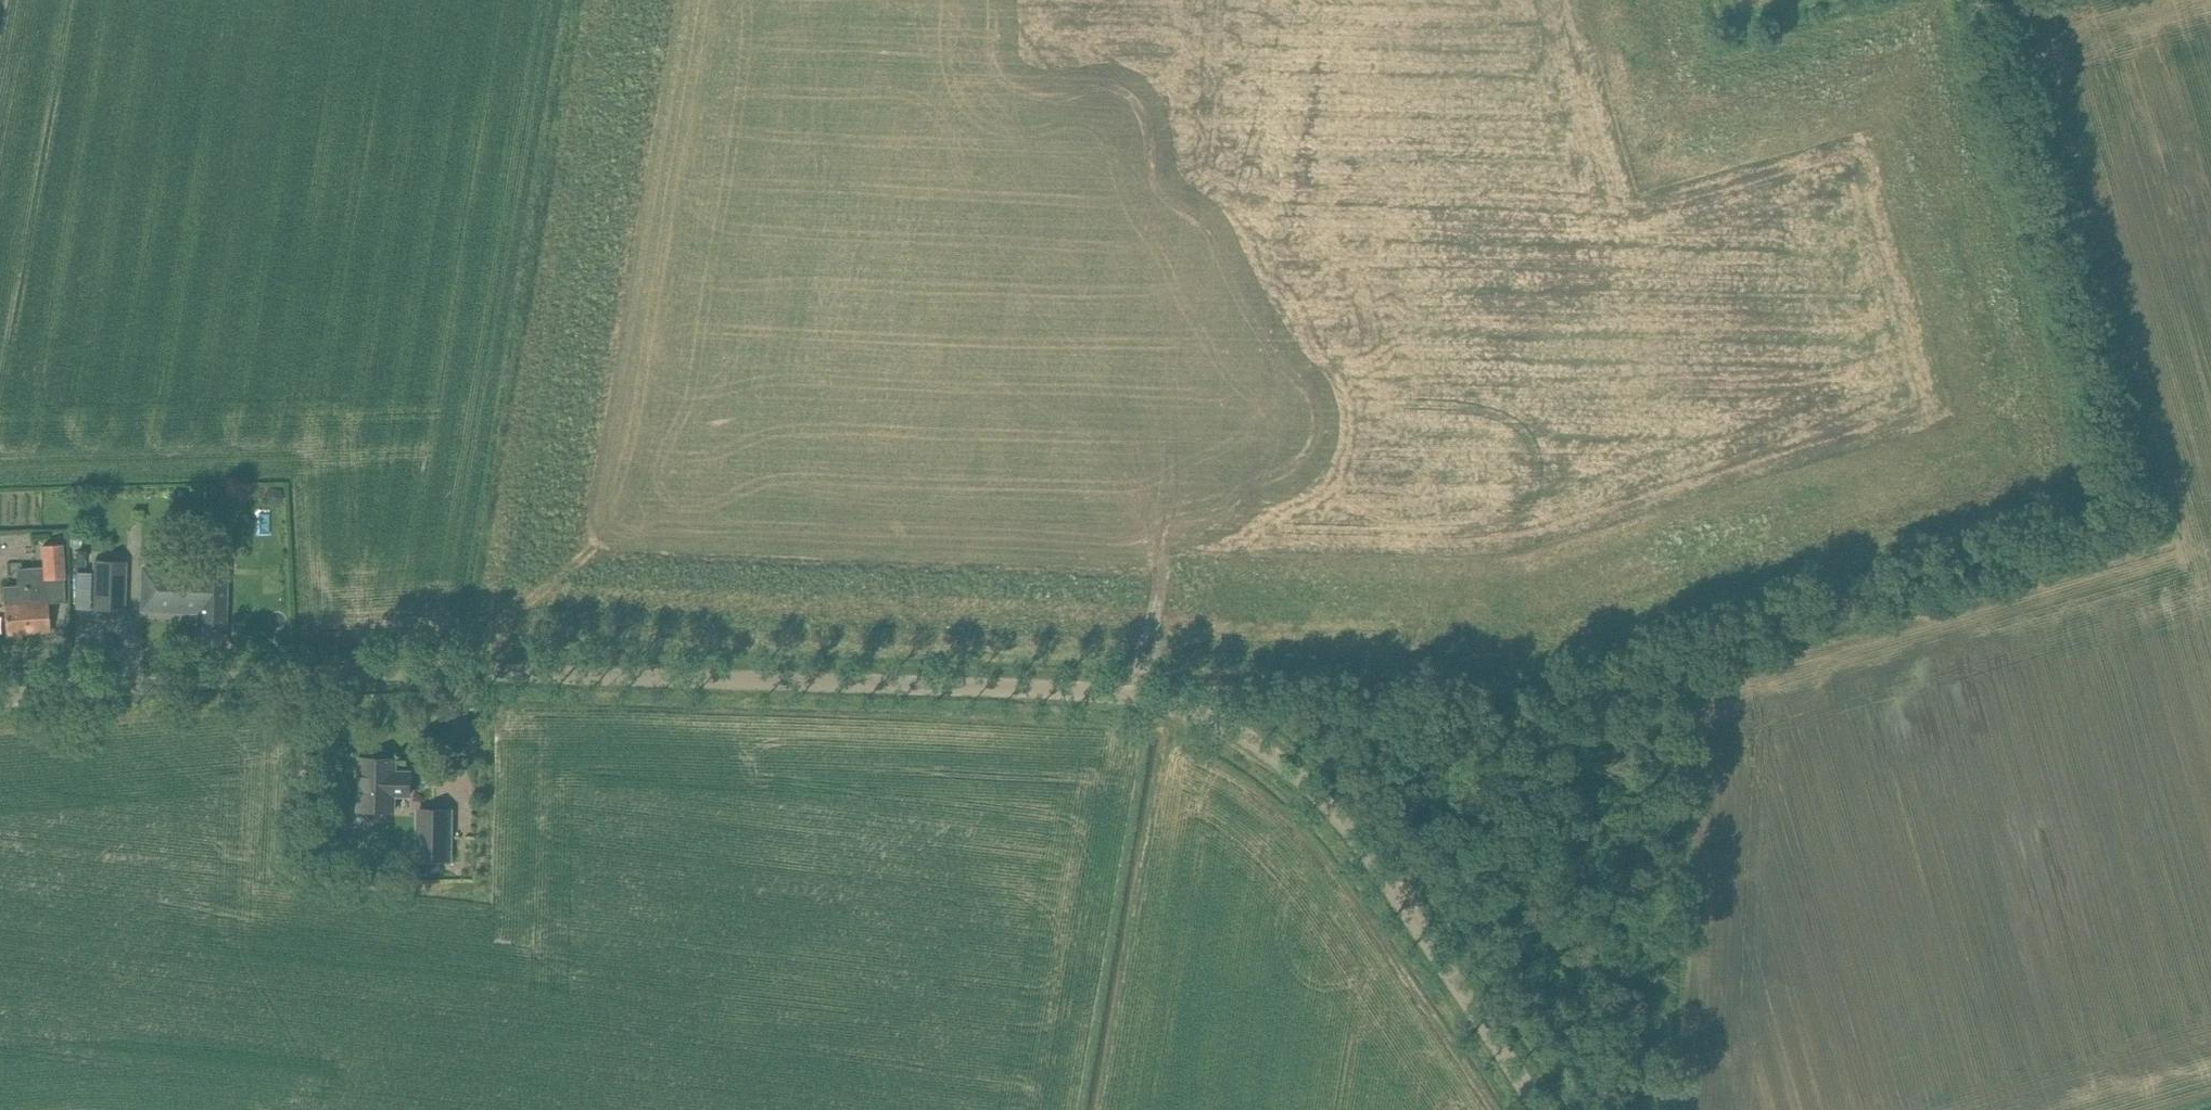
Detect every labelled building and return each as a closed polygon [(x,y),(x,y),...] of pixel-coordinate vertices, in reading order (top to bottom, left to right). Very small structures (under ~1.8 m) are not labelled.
[(184,491),(182,490),(178,487),(172,491),(172,497),(178,501),(180,500),(184,498),(184,491)] [(277,506),(283,499),(280,490),(271,488),(265,494),(267,503),(277,506)] [(6,635),(50,632),(46,579),(64,578),(61,544),(42,545),(44,567),(26,568),(16,568),(17,586),(3,587),(4,605),(6,635)] [(77,550),(76,570),(85,571),(85,567),(85,559),(86,559),(86,550),(81,550),(77,550)] [(95,561),(93,609),(124,610),(125,562),(95,561)] [(223,645),(224,624),(225,568),(203,567),(203,571),(142,569),(142,612),(200,611),(200,645),(223,645)] [(379,813),(379,811),(394,811),(395,796),(410,796),(411,773),(395,773),(396,760),(361,759),(359,810),(364,811),(373,820),(379,813)] [(429,869),(441,870),(441,860),(450,860),(450,811),(418,810),(417,860),(429,860),(429,869)]
